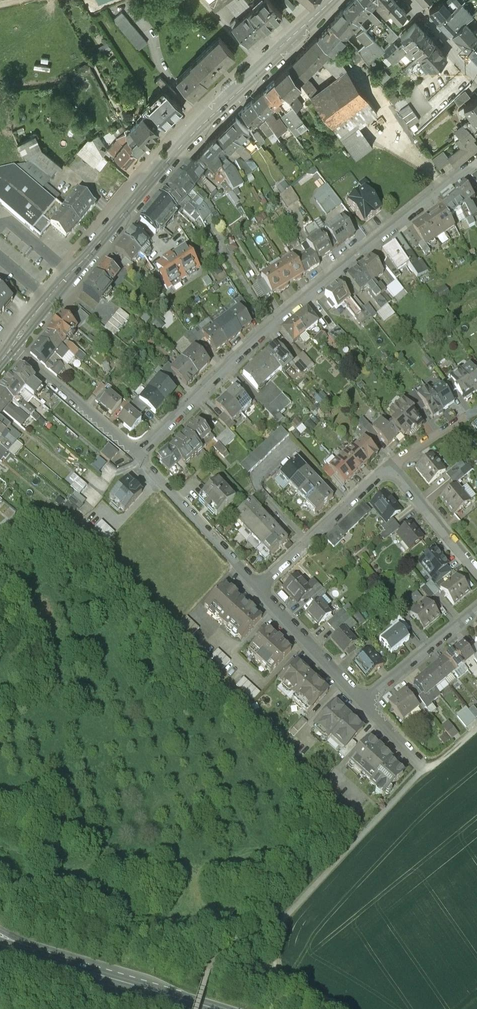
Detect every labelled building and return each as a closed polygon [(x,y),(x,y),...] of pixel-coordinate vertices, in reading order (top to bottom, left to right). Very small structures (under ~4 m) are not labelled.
[(211,3),(211,4),(217,11),(225,3),(229,0),(215,0),(211,3)] [(247,12),(247,11),(238,0),(229,0),(225,3),(239,19),(247,12)] [(269,0),(260,0),(247,11),(247,12),(261,28),(263,30),(281,14),(269,0)] [(296,6),(291,0),(283,0),(281,2),(290,11),(296,6)] [(343,8),(357,21),(366,11),(375,20),(366,30),(372,36),(375,38),(381,32),(390,41),(392,40),(397,34),(370,7),(363,0),(350,0),(343,8)] [(386,7),(380,1),(381,0),(363,0),(370,7),(375,2),(377,5),(376,6),(383,12),(387,8),(386,7)] [(412,18),(394,0),(386,7),(387,8),(391,13),(403,26),(412,18)] [(451,11),(463,0),(447,0),(446,1),(445,2),(443,0),(441,0),(429,11),(438,21),(445,15),(446,16),(451,11)] [(456,7),(452,11),(456,16),(457,15),(460,12),(456,7)] [(366,30),(357,21),(343,8),(330,23),(344,36),(352,27),(357,32),(356,33),(366,42),(372,36),(366,30)] [(391,13),(387,8),(383,12),(387,17),(391,13)] [(450,34),(452,33),(464,22),(461,19),(457,15),(456,16),(452,11),(451,11),(446,16),(447,17),(440,23),(450,34)] [(121,12),(112,19),(138,50),(147,42),(121,12)] [(261,28),(247,12),(239,19),(237,21),(235,18),(230,23),(232,26),(246,42),(261,28)] [(466,49),(476,38),(476,28),(474,32),(464,21),(464,22),(452,33),(466,49)] [(424,32),(415,22),(401,35),(407,42),(403,42),(400,45),(405,50),(424,32)] [(353,45),(344,36),(330,23),(317,37),(331,51),(341,41),(349,49),(351,47),(353,45)] [(381,32),(375,38),(383,47),(390,41),(381,32)] [(424,32),(405,50),(401,53),(405,59),(406,58),(412,52),(414,49),(419,55),(434,43),(424,32)] [(383,47),(375,38),(372,36),(366,42),(357,49),(367,62),(382,49),(383,47)] [(366,121),(377,113),(341,62),(331,51),(317,37),(311,43),(324,56),(322,58),(339,76),(318,91),(311,82),(308,82),(304,77),(301,73),(296,77),(301,83),(333,127),(357,109),(366,121)] [(476,60),(476,38),(466,49),(476,60)] [(197,60),(192,65),(206,80),(234,53),(220,39),(214,44),(213,42),(196,58),(197,60)] [(393,61),(400,54),(395,48),(398,46),(392,40),(390,41),(383,47),(382,49),(393,61)] [(107,41),(98,47),(102,53),(110,47),(107,41)] [(324,56),(311,43),(288,66),(296,77),(301,73),(304,77),(322,58),(324,56)] [(446,57),(434,43),(419,55),(413,61),(418,66),(423,61),(428,66),(421,72),(425,76),(446,57)] [(395,48),(400,54),(401,53),(405,50),(400,45),(398,47),(398,46),(395,48)] [(403,70),(411,63),(406,58),(405,59),(401,53),(400,54),(393,61),(398,66),(399,65),(403,70)] [(418,66),(413,61),(411,63),(403,70),(408,75),(418,66)] [(191,65),(176,79),(192,95),(207,81),(206,80),(192,65),(191,65)] [(288,66),(274,79),(286,92),(288,95),(290,93),(301,83),(296,77),(288,66)] [(383,84),(390,77),(384,70),(377,77),(383,84)] [(446,104),(470,82),(460,71),(428,101),(434,107),(442,100),(446,104)] [(156,80),(165,89),(172,97),(177,93),(160,75),(156,80)] [(274,79),(263,90),(273,104),(278,100),(286,92),(274,79)] [(172,97),(165,89),(147,106),(162,122),(164,124),(182,107),(172,97)] [(465,89),(455,99),(459,105),(470,96),(465,89)] [(252,100),(265,118),(270,113),(267,109),(273,104),(263,90),(252,100)] [(394,91),(389,94),(393,101),(399,97),(394,91)] [(296,110),(286,96),(288,95),(286,92),(278,100),(286,112),(281,115),(296,135),(301,131),(297,126),(304,121),(296,110)] [(290,93),(288,95),(286,96),(296,110),(303,105),(295,95),(290,93)] [(476,124),(476,96),(463,106),(471,116),(462,123),(464,125),(465,125),(470,129),(473,126),(476,124)] [(252,100),(241,110),(251,124),(255,120),(258,124),(259,123),(265,118),(252,100)] [(419,120),(409,105),(399,112),(409,126),(419,120)] [(131,127),(146,143),(148,141),(149,141),(151,139),(151,138),(153,136),(158,130),(156,128),(162,122),(147,106),(142,110),(142,115),(131,127)] [(357,109),(333,127),(346,144),(356,157),(373,145),(359,126),(366,121),(357,109)] [(275,120),(270,113),(265,118),(273,130),(276,134),(282,129),(275,120)] [(235,116),(225,126),(241,140),(244,144),(245,146),(251,140),(245,132),(249,129),(235,116)] [(279,117),(275,120),(282,129),(276,134),(277,136),(287,129),(279,117)] [(268,135),(273,130),(265,118),(259,123),(268,135)] [(297,126),(301,131),(308,126),(304,121),(297,126)] [(455,140),(470,129),(465,125),(464,125),(455,132),(455,140)] [(126,133),(122,126),(113,131),(117,137),(108,148),(108,149),(114,154),(127,165),(136,153),(129,147),(132,144),(126,133)] [(225,126),(215,136),(228,149),(229,149),(235,143),(240,148),(244,144),(241,140),(225,126)] [(471,137),(476,133),(476,131),(473,126),(470,129),(455,140),(461,147),(448,157),(450,159),(455,166),(476,148),(476,145),(471,137)] [(129,147),(136,153),(146,143),(131,127),(126,133),(132,144),(129,147)] [(77,129),(72,136),(81,142),(85,135),(77,129)] [(257,130),(253,133),(260,143),(265,140),(257,130)] [(103,155),(108,149),(108,148),(105,146),(98,134),(92,138),(103,155)] [(17,143),(27,166),(28,166),(40,151),(61,169),(62,167),(41,149),(35,135),(17,143)] [(95,165),(103,155),(92,138),(91,135),(76,152),(93,166),(95,165)] [(212,139),(202,150),(218,163),(222,171),(224,175),(230,167),(219,158),(228,149),(215,136),(214,137),(212,139)] [(245,146),(244,144),(240,148),(237,151),(240,154),(241,153),(245,158),(251,152),(245,146)] [(438,168),(450,159),(448,157),(443,149),(431,158),(438,168)] [(202,150),(188,165),(203,178),(205,180),(210,175),(214,179),(222,171),(218,163),(202,150)] [(27,166),(14,169),(54,203),(59,197),(47,186),(61,169),(40,151),(28,166),(27,166)] [(108,160),(103,155),(95,165),(100,169),(108,160)] [(242,173),(249,168),(246,163),(241,158),(235,163),(242,173)] [(250,160),(246,163),(249,168),(253,173),(258,170),(250,160)] [(307,171),(311,167),(307,161),(302,165),(307,171)] [(188,165),(178,176),(194,189),(191,192),(196,195),(199,191),(200,192),(200,191),(195,187),(203,178),(188,165)] [(230,167),(224,175),(236,196),(240,194),(237,189),(243,186),(234,171),(230,167)] [(245,178),(253,173),(249,168),(242,173),(245,178)] [(54,203),(14,169),(0,172),(0,205),(39,238),(50,226),(63,210),(54,203)] [(319,173),(315,169),(306,176),(313,177),(319,173)] [(178,176),(168,188),(183,201),(186,198),(191,192),(194,189),(178,176)] [(363,191),(364,190),(366,194),(372,189),(365,180),(359,184),(363,191)] [(211,195),(215,190),(207,183),(205,186),(211,195)] [(276,189),(281,196),(289,189),(284,183),(276,189)] [(469,212),(473,220),(476,219),(476,212),(472,202),(476,198),(465,183),(455,191),(466,206),(469,212)] [(331,189),(327,184),(317,192),(316,196),(314,198),(316,202),(328,193),(327,192),(331,189)] [(168,188),(160,197),(175,210),(178,207),(190,217),(194,212),(188,206),(183,201),(168,188)] [(281,196),(280,197),(287,208),(299,200),(291,188),(289,189),(281,196)] [(334,194),(331,189),(327,192),(328,193),(316,202),(319,206),(330,198),(334,194)] [(366,194),(364,190),(363,191),(348,203),(364,223),(380,211),(374,202),(373,202),(366,194)] [(63,210),(79,223),(90,211),(95,206),(77,191),(74,195),(74,196),(63,210)] [(199,191),(196,195),(203,202),(202,204),(205,207),(209,212),(214,209),(210,204),(206,199),(207,198),(200,192),(199,191)] [(441,205),(451,218),(456,214),(462,210),(464,215),(469,212),(466,206),(455,191),(440,203),(441,205)] [(203,202),(196,195),(191,192),(186,198),(191,202),(198,208),(202,204),(203,202)] [(334,194),(330,198),(337,208),(342,204),(339,201),(334,194)] [(175,210),(160,197),(140,221),(155,234),(163,224),(165,226),(169,221),(167,219),(175,210)] [(337,208),(330,198),(319,206),(326,215),(337,208)] [(205,207),(202,204),(198,208),(191,202),(188,206),(194,212),(198,215),(199,216),(203,223),(211,215),(209,212),(205,207)] [(441,216),(437,219),(446,233),(455,227),(451,218),(441,205),(437,209),(440,214),(441,216)] [(79,223),(63,210),(50,226),(65,239),(79,223)] [(467,221),(464,215),(462,210),(456,214),(461,224),(467,221)] [(198,215),(194,212),(190,217),(195,221),(199,216),(198,215)] [(473,220),(469,212),(464,215),(467,221),(470,228),(476,225),(473,220)] [(263,215),(256,219),(259,225),(267,220),(263,215)] [(437,240),(446,233),(437,219),(432,222),(429,221),(427,219),(424,221),(437,240)] [(320,220),(314,224),(320,234),(326,230),(320,220)] [(354,235),(343,221),(327,232),(326,230),(320,234),(331,251),(354,235)] [(427,247),(437,240),(424,221),(414,228),(423,242),(427,247)] [(311,252),(317,261),(331,251),(320,234),(314,224),(304,230),(311,241),(306,244),(311,252)] [(124,240),(140,253),(139,253),(140,253),(147,244),(148,243),(132,230),(124,240)] [(207,230),(202,233),(212,248),(217,245),(214,240),(209,233),(207,230)] [(213,231),(209,233),(214,240),(217,238),(213,231)] [(284,235),(287,240),(294,237),(292,231),(284,235)] [(392,241),(394,245),(403,257),(410,252),(399,236),(392,241)] [(287,240),(284,241),(287,247),(298,242),(294,237),(287,240)] [(140,253),(124,240),(115,251),(125,260),(130,264),(139,253),(140,253)] [(427,247),(423,242),(419,245),(426,255),(430,252),(427,247)] [(147,244),(140,253),(145,258),(146,259),(151,253),(147,244)] [(311,252),(306,244),(302,246),(307,254),(311,252)] [(403,257),(394,245),(382,253),(386,260),(387,260),(390,264),(398,274),(409,266),(403,257)] [(199,268),(185,246),(156,264),(161,272),(157,275),(167,289),(199,268)] [(295,261),(304,274),(304,275),(319,265),(317,261),(311,252),(307,254),(295,261)] [(410,252),(403,257),(409,266),(417,278),(425,273),(421,268),(423,267),(420,262),(418,264),(410,252)] [(119,275),(125,267),(122,264),(111,255),(105,263),(119,275)] [(282,263),(293,281),(296,282),(301,278),(302,275),(304,274),(295,261),(293,257),(282,263)] [(358,269),(379,297),(383,294),(385,292),(379,285),(376,287),(373,283),(383,275),(370,259),(358,269)] [(135,268),(130,264),(125,260),(122,264),(125,267),(131,272),(135,268)] [(105,263),(95,275),(109,286),(119,275),(105,263)] [(288,284),(293,281),(282,263),(271,270),(283,289),(287,287),(288,284)] [(385,268),(396,283),(401,279),(398,274),(390,264),(385,268)] [(379,297),(358,269),(347,278),(359,293),(366,288),(371,295),(369,297),(373,302),(379,297)] [(279,292),(283,289),(271,270),(261,277),(263,281),(271,294),(276,291),(279,292)] [(109,286),(95,275),(78,297),(94,310),(111,287),(109,286)] [(266,298),(271,294),(263,281),(252,288),(259,300),(265,297),(266,298)] [(387,290),(393,299),(403,290),(396,283),(387,290)] [(352,302),(338,285),(325,295),(331,302),(329,304),(333,309),(335,308),(337,311),(342,307),(344,309),(347,307),(349,311),(355,306),(352,302)] [(445,286),(432,293),(438,304),(451,297),(445,286)] [(408,295),(403,290),(393,299),(398,304),(408,295)] [(10,300),(0,292),(0,312),(10,300)] [(383,294),(379,297),(387,306),(390,303),(383,294)] [(242,311),(247,307),(241,297),(234,302),(239,308),(242,311)] [(387,306),(379,297),(373,302),(380,311),(387,306)] [(355,306),(365,320),(370,316),(363,308),(356,299),(352,302),(355,306)] [(224,310),(228,316),(239,308),(234,302),(224,310)] [(372,319),(376,316),(367,305),(363,308),(370,316),(372,319)] [(361,323),(365,320),(355,306),(349,311),(359,324),(361,323)] [(395,316),(387,306),(380,311),(376,316),(383,325),(395,316)] [(239,308),(228,316),(240,332),(251,324),(242,311),(239,308)] [(129,318),(120,310),(104,328),(113,336),(129,318)] [(219,322),(228,316),(224,310),(209,320),(214,327),(220,323),(219,322)] [(307,310),(294,320),(305,333),(317,323),(314,319),(315,317),(313,315),(312,316),(307,310)] [(89,319),(81,312),(71,324),(77,329),(79,331),(89,319)] [(145,314),(141,319),(146,323),(150,318),(145,314)] [(47,334),(62,347),(63,346),(77,329),(71,324),(61,316),(46,334),(47,334)] [(220,323),(214,327),(226,344),(241,333),(240,332),(228,316),(219,322),(220,323)] [(373,321),(372,319),(370,316),(365,320),(361,323),(364,328),(373,321)] [(159,319),(153,324),(158,331),(165,325),(159,319)] [(214,327),(209,320),(198,328),(203,335),(214,327)] [(305,333),(294,320),(282,330),(287,336),(284,338),(290,345),(299,338),(305,333)] [(226,344),(214,327),(203,335),(206,339),(215,352),(226,344)] [(346,336),(337,327),(327,336),(335,345),(346,336)] [(203,335),(198,328),(191,334),(198,342),(200,343),(206,339),(203,335)] [(198,342),(191,334),(189,332),(182,338),(192,349),(193,347),(198,342)] [(309,338),(305,333),(299,338),(303,343),(309,338)] [(327,338),(322,333),(313,342),(318,347),(327,338)] [(40,342),(55,355),(61,360),(68,352),(62,347),(47,334),(40,342)] [(55,355),(40,342),(30,354),(45,367),(46,365),(55,355)] [(66,348),(63,346),(62,347),(68,352),(75,358),(80,362),(84,358),(69,345),(66,348)] [(276,345),(266,354),(279,369),(282,372),(292,362),(276,345)] [(181,359),(197,375),(209,363),(193,347),(192,349),(181,359)] [(68,352),(61,360),(68,367),(75,358),(68,352)] [(279,369),(266,354),(243,374),(257,390),(279,369)] [(314,365),(304,354),(299,360),(307,369),(308,370),(314,365)] [(426,357),(421,361),(426,368),(432,364),(426,357)] [(197,375),(181,359),(173,368),(171,370),(176,376),(186,385),(188,383),(189,384),(191,382),(191,381),(197,375)] [(307,369),(299,360),(294,365),(302,373),(307,369)] [(46,365),(45,367),(57,377),(64,368),(57,363),(51,369),(46,365)] [(176,376),(171,370),(173,368),(168,364),(162,371),(164,372),(172,380),(176,376)] [(10,377),(24,389),(33,397),(41,388),(33,381),(35,379),(20,366),(10,377)] [(159,378),(164,372),(162,371),(158,366),(152,372),(159,378)] [(474,393),(476,392),(476,379),(469,367),(460,373),(474,393)] [(460,373),(458,369),(449,376),(451,379),(456,386),(454,387),(456,390),(459,395),(461,394),(466,401),(472,398),(470,396),(474,393),(460,373)] [(168,385),(172,380),(164,372),(159,378),(168,385)] [(13,403),(16,398),(21,393),(24,389),(10,377),(0,390),(0,392),(13,403)] [(149,390),(164,403),(165,403),(175,391),(168,385),(159,378),(149,390)] [(235,387),(239,392),(244,387),(236,379),(231,384),(234,387),(235,387)] [(454,387),(456,386),(451,379),(446,382),(453,392),(456,390),(454,387)] [(430,394),(442,387),(441,386),(439,382),(427,390),(430,394)] [(446,382),(441,386),(442,387),(450,399),(455,396),(453,392),(446,382)] [(104,390),(105,388),(101,384),(96,390),(100,394),(104,390)] [(104,390),(108,394),(110,392),(112,394),(115,391),(108,385),(105,388),(104,390)] [(225,396),(242,413),(251,404),(239,392),(235,387),(234,387),(225,396)] [(430,394),(442,412),(447,408),(447,409),(454,404),(450,399),(442,387),(430,394)] [(30,401),(33,397),(24,389),(21,393),(30,401)] [(96,399),(100,394),(96,390),(92,395),(96,399)] [(99,405),(108,394),(104,390),(100,394),(96,399),(94,401),(99,405)] [(164,403),(149,390),(140,400),(139,401),(146,407),(155,415),(156,414),(155,413),(164,403)] [(430,394),(427,390),(418,396),(417,396),(424,407),(432,419),(436,416),(439,416),(443,414),(442,412),(430,394)] [(3,413),(21,428),(27,420),(18,412),(14,413),(10,410),(9,407),(13,403),(0,392),(0,410),(3,413)] [(322,393),(315,399),(321,407),(328,400),(322,393)] [(424,407),(417,396),(418,396),(415,393),(408,398),(417,407),(419,411),(424,407)] [(121,404),(108,394),(99,405),(111,416),(121,404)] [(290,403),(282,394),(265,410),(273,419),(279,413),(290,403)] [(242,413),(225,396),(216,405),(224,414),(232,422),(242,413)] [(417,407),(408,398),(407,397),(402,401),(412,412),(411,413),(413,417),(419,411),(417,407)] [(22,403),(16,398),(13,403),(30,417),(33,413),(34,412),(23,403),(22,403)] [(146,407),(139,401),(140,400),(137,398),(131,405),(141,413),(146,407)] [(126,409),(131,404),(126,400),(119,409),(124,412),(126,409)] [(390,423),(403,437),(407,433),(408,435),(414,429),(416,431),(422,425),(413,417),(411,413),(412,412),(402,401),(389,414),(394,420),(390,423)] [(137,418),(141,413),(131,405),(131,404),(126,409),(137,418)] [(137,418),(126,409),(124,412),(117,421),(131,433),(141,421),(137,418)] [(39,418),(33,413),(30,417),(36,422),(39,418)] [(279,413),(273,419),(278,424),(284,418),(279,413)] [(236,426),(232,422),(224,414),(219,419),(228,429),(230,431),(236,426)] [(364,430),(372,439),(377,435),(372,430),(372,429),(362,418),(357,423),(364,430)] [(5,433),(10,428),(1,420),(0,420),(0,429),(5,433)] [(186,432),(186,433),(198,445),(210,435),(198,421),(186,432)] [(310,421),(304,426),(310,433),(316,428),(310,421)] [(403,437),(390,423),(386,427),(381,422),(372,429),(372,430),(377,435),(387,446),(395,439),(399,444),(404,439),(403,437)] [(281,427),(276,431),(284,440),(289,436),(281,427)] [(20,437),(10,428),(5,433),(16,442),(20,437)] [(230,431),(228,429),(216,440),(218,443),(224,449),(236,438),(230,431)] [(364,440),(367,444),(373,439),(372,439),(364,430),(359,435),(363,440),(364,440)] [(276,431),(271,436),(280,444),(284,440),(276,431)] [(5,433),(1,438),(4,441),(5,441),(12,447),(16,442),(5,433)] [(186,433),(169,449),(181,462),(185,466),(203,450),(198,445),(186,433)] [(210,435),(198,445),(203,450),(214,439),(210,435)] [(271,436),(267,440),(275,449),(280,444),(271,436)] [(12,447),(5,441),(4,441),(1,438),(0,438),(0,446),(8,452),(12,447)] [(267,440),(262,444),(270,453),(275,449),(267,440)] [(353,450),(367,465),(377,455),(367,444),(364,440),(363,440),(353,450)] [(16,442),(12,447),(8,452),(10,454),(15,458),(23,448),(16,442)] [(224,449),(218,443),(214,447),(224,458),(228,454),(224,449)] [(262,444),(258,448),(266,457),(270,453),(262,444)] [(117,453),(108,445),(100,454),(109,462),(117,453)] [(8,452),(0,446),(0,462),(4,458),(6,460),(10,454),(8,452)] [(258,448),(253,453),(261,461),(266,457),(258,448)] [(344,455),(359,471),(367,465),(353,450),(352,448),(344,455)] [(181,462),(169,449),(158,458),(164,465),(162,466),(161,466),(168,474),(169,473),(174,479),(181,474),(175,467),(181,462)] [(253,453),(249,457),(257,466),(261,461),(253,453)] [(337,462),(352,478),(359,471),(344,455),(337,462)] [(444,472),(431,455),(415,469),(428,485),(444,472)] [(249,457),(244,461),(252,470),(257,466),(249,457)] [(106,465),(98,458),(91,467),(99,473),(106,465)] [(305,469),(296,459),(279,476),(288,485),(305,469)] [(252,470),(244,461),(239,466),(247,474),(252,470)] [(352,478),(337,462),(329,469),(336,476),(344,486),(352,478)] [(331,481),(336,476),(329,469),(326,466),(322,471),(331,481)] [(455,467),(446,474),(450,479),(459,471),(455,467)] [(305,469),(288,485),(297,494),(314,478),(305,469)] [(463,476),(459,471),(450,479),(454,484),(463,476)] [(74,474),(70,478),(75,483),(71,487),(80,494),(88,485),(74,474)] [(340,490),(344,486),(336,476),(331,481),(340,490)] [(442,477),(431,485),(434,490),(446,481),(442,477)] [(323,487),(314,478),(297,494),(306,504),(323,487)] [(141,493),(131,484),(132,483),(127,479),(109,499),(124,512),(141,493)] [(234,499),(217,481),(199,498),(216,516),(234,499)] [(469,501),(456,485),(440,499),(453,515),(469,501)] [(332,497),(323,487),(306,504),(314,513),(332,497)] [(77,493),(73,499),(82,506),(86,501),(77,493)] [(399,512),(384,494),(370,505),(385,523),(385,524),(390,520),(399,512)] [(72,498),(69,502),(80,511),(83,507),(82,506),(73,499),(72,498)] [(59,499),(55,504),(60,508),(64,503),(59,499)] [(80,511),(69,502),(63,508),(78,521),(86,515),(80,511)] [(260,511),(251,502),(233,518),(242,528),(260,511)] [(32,504),(28,510),(34,515),(39,509),(32,504)] [(367,515),(359,506),(335,528),(343,537),(367,515)] [(260,511),(242,528),(251,537),(269,521),(260,511)] [(390,520),(385,524),(385,523),(380,526),(385,532),(394,525),(390,520)] [(105,525),(101,521),(93,530),(97,534),(105,525)] [(277,530),(269,521),(251,537),(260,547),(277,530)] [(422,539),(410,524),(397,535),(403,542),(404,541),(411,549),(422,539)] [(110,529),(105,525),(97,534),(102,538),(110,529)] [(394,525),(385,532),(389,537),(398,529),(394,525)] [(344,538),(343,537),(335,528),(331,533),(339,543),(344,538)] [(114,533),(110,529),(102,538),(106,542),(114,533)] [(287,540),(277,530),(260,547),(269,557),(287,540)] [(389,537),(385,532),(380,536),(384,540),(389,537)] [(333,548),(339,543),(331,533),(325,538),(333,548)] [(269,557),(260,547),(256,551),(265,561),(269,557)] [(419,564),(431,578),(445,567),(448,565),(436,550),(419,564)] [(445,567),(431,578),(430,582),(434,586),(450,573),(445,567)] [(470,592),(456,576),(440,589),(453,605),(470,592)] [(306,588),(296,577),(284,589),(297,603),(306,595),(310,592),(306,588)] [(306,588),(310,592),(317,585),(314,582),(306,588)] [(430,582),(426,586),(433,595),(438,591),(434,586),(430,582)] [(223,624),(243,602),(224,585),(204,607),(208,610),(210,610),(219,618),(219,621),(223,624)] [(317,585),(310,592),(306,595),(311,600),(322,591),(317,585)] [(426,586),(421,589),(429,599),(433,595),(426,586)] [(322,591),(311,600),(315,605),(319,601),(320,603),(327,597),(322,591)] [(417,593),(409,599),(415,606),(422,600),(417,593)] [(439,617),(426,600),(409,614),(423,630),(439,617)] [(320,603),(319,601),(315,605),(306,613),(319,627),(331,615),(320,603)] [(261,619),(243,602),(223,624),(226,627),(228,627),(237,635),(238,638),(241,641),(261,619)] [(337,615),(341,620),(346,615),(352,611),(348,606),(337,615)] [(331,627),(341,620),(337,615),(328,623),(331,627)] [(346,615),(341,620),(345,624),(335,632),(338,635),(345,629),(349,634),(356,628),(346,615)] [(390,624),(394,628),(397,625),(404,634),(410,629),(399,616),(390,624)] [(199,629),(186,617),(179,625),(192,637),(199,629)] [(345,624),(341,620),(331,627),(335,632),(345,624)] [(394,628),(379,640),(391,655),(409,640),(404,634),(397,625),(394,628)] [(260,638),(267,630),(263,626),(256,634),(260,638)] [(349,634),(345,629),(338,635),(332,640),(343,654),(356,643),(349,634)] [(290,651),(267,630),(260,638),(247,652),(270,673),(290,651)] [(468,652),(462,645),(453,652),(463,665),(473,658),(468,652)] [(359,658),(368,651),(364,646),(355,654),(359,658)] [(473,658),(475,661),(476,660),(476,653),(473,648),(468,652),(473,658)] [(383,666),(369,649),(368,651),(359,658),(353,663),(366,679),(383,666)] [(230,662),(217,650),(210,658),(222,670),(230,662)] [(463,665),(453,652),(443,660),(454,673),(463,665)] [(287,674),(296,664),(292,659),(283,669),(287,674)] [(454,673),(443,660),(433,668),(444,681),(454,673)] [(291,700),(312,678),(296,664),(287,674),(279,682),(282,684),(277,689),(290,701),(291,700)] [(454,673),(459,679),(468,672),(463,665),(454,673)] [(444,681),(433,668),(424,676),(434,689),(444,681)] [(454,673),(444,681),(449,687),(459,679),(454,673)] [(434,689),(424,676),(414,684),(415,686),(428,702),(430,704),(439,696),(434,689)] [(327,692),(312,678),(291,700),(307,714),(327,692)] [(260,694),(243,679),(236,687),(252,702),(260,694)] [(411,690),(419,699),(424,706),(428,702),(415,686),(411,690)] [(406,694),(414,703),(419,699),(411,690),(406,694)] [(406,694),(404,692),(389,704),(402,721),(418,708),(414,703),(406,694)] [(331,737),(349,717),(334,703),(313,725),(329,739),(331,737)] [(473,707),(468,711),(476,720),(476,719),(476,712),(473,707)] [(420,708),(413,714),(416,718),(423,712),(420,708)] [(473,723),(465,713),(460,717),(468,727),(473,723)] [(362,729),(349,717),(331,737),(343,748),(344,749),(352,741),(362,729)] [(302,719),(289,734),(293,738),(307,723),(302,719)] [(460,737),(448,722),(441,727),(447,734),(452,740),(453,742),(460,737)] [(446,745),(452,740),(447,734),(441,738),(446,745)] [(371,782),(390,761),(390,762),(392,760),(369,740),(349,762),(371,782)] [(356,745),(352,741),(344,749),(343,748),(341,751),(342,751),(339,754),(344,758),(356,745)] [(390,762),(390,761),(371,782),(370,783),(377,790),(375,791),(375,793),(378,795),(380,795),(381,794),(383,796),(403,774),(390,762)] [(329,783),(324,779),(319,783),(324,788),(329,783)] [(324,789),(330,794),(335,788),(329,783),(324,789)] [(360,811),(353,804),(346,811),(354,818),(360,811)]
